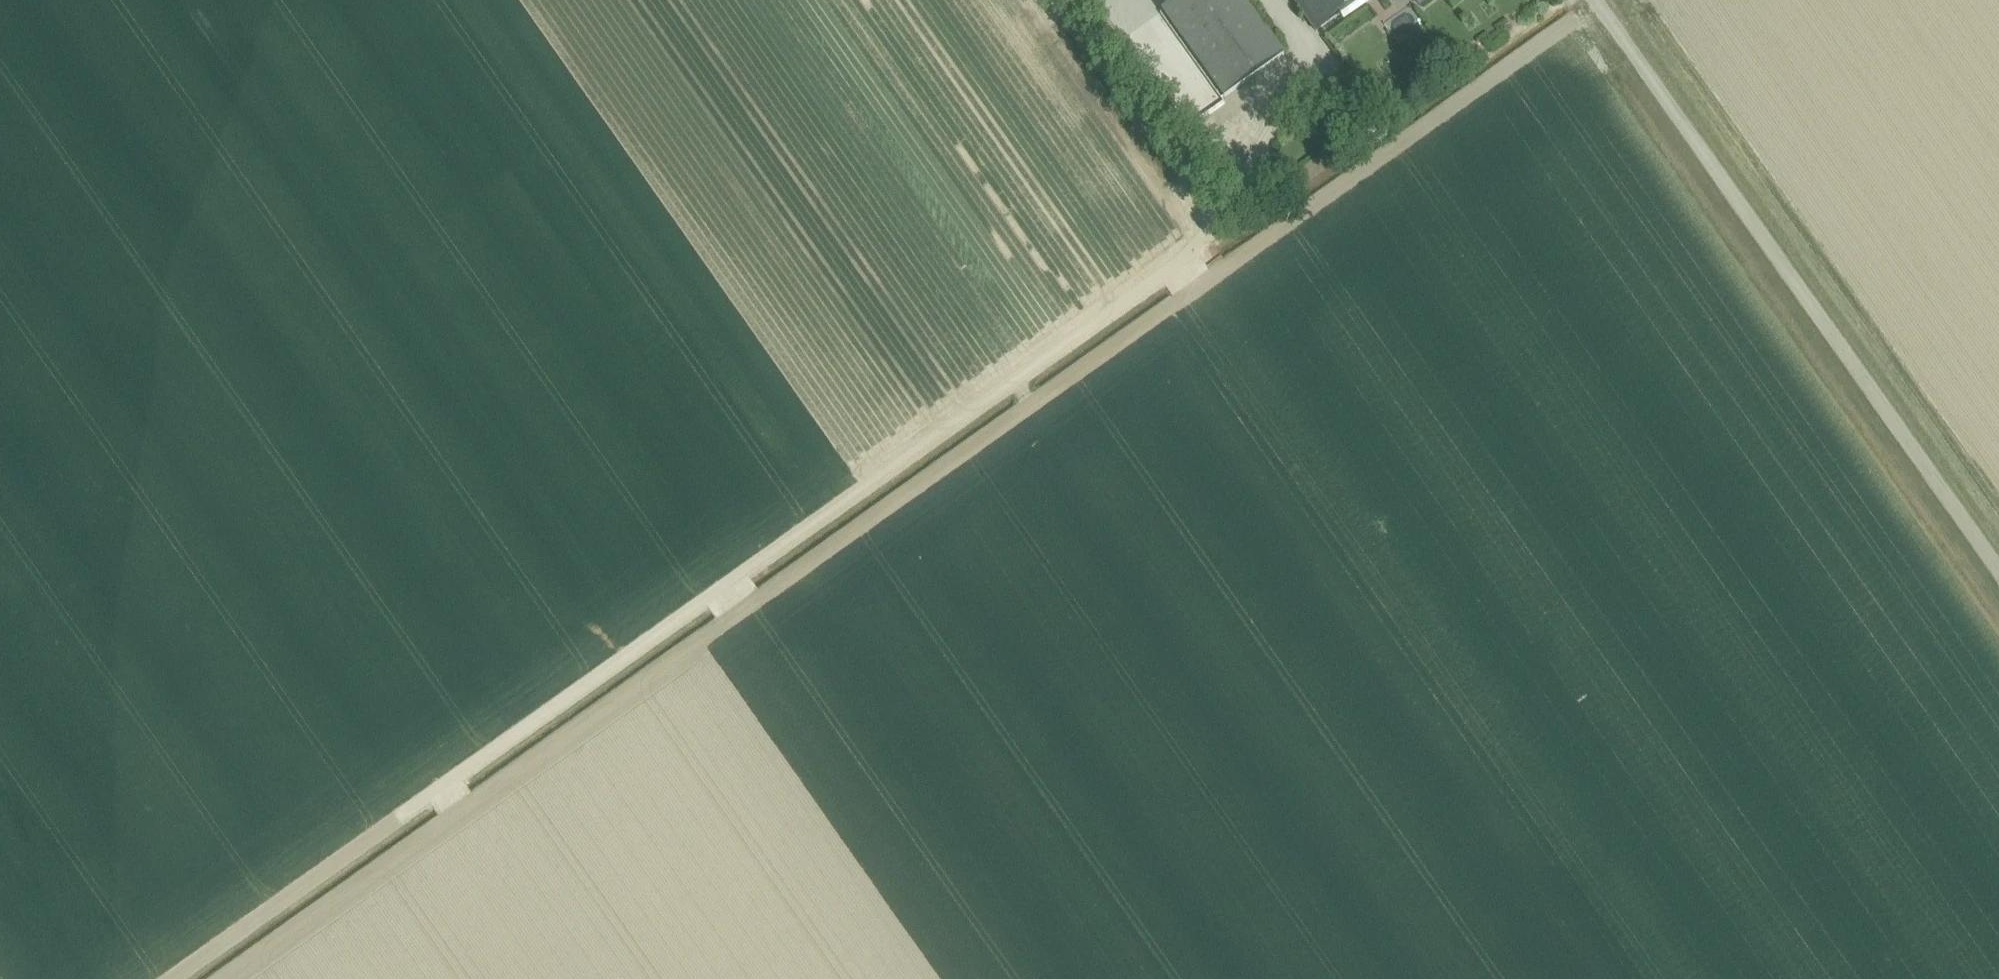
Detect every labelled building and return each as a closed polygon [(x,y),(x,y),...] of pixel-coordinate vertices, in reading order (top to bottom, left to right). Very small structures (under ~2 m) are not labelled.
[(1161,8),(1223,95),(1283,53),(1245,0),(1172,0),(1161,8)] [(1358,0),(1294,0),(1315,30),(1358,0)] [(1464,64),(1473,58),(1469,52),(1460,58),(1464,64)]
